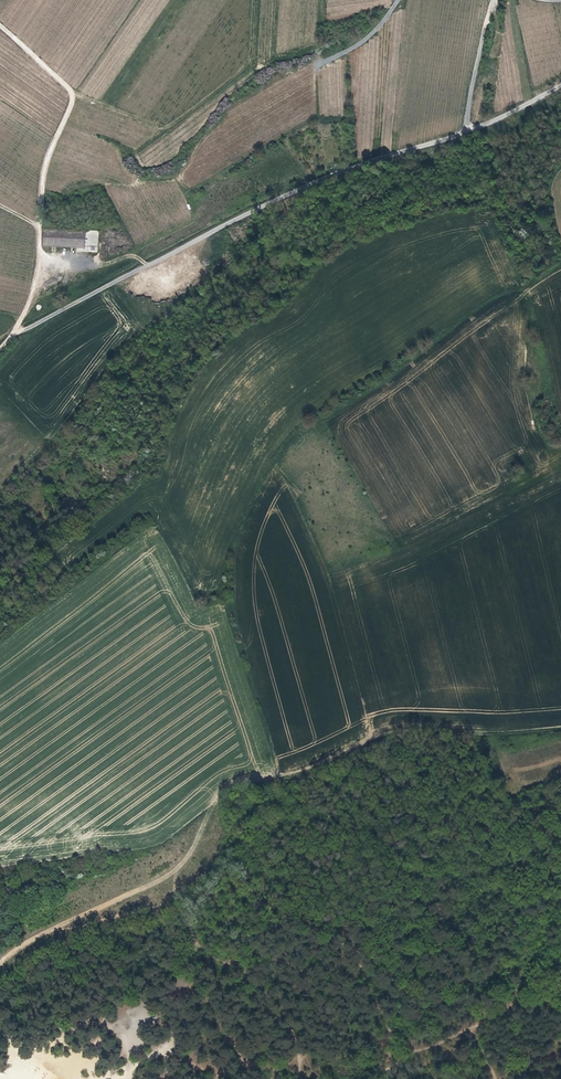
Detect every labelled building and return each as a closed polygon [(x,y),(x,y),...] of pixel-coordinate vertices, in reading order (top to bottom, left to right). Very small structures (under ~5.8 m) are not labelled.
[(85,231),(44,230),(44,247),(85,247),(85,231)]
